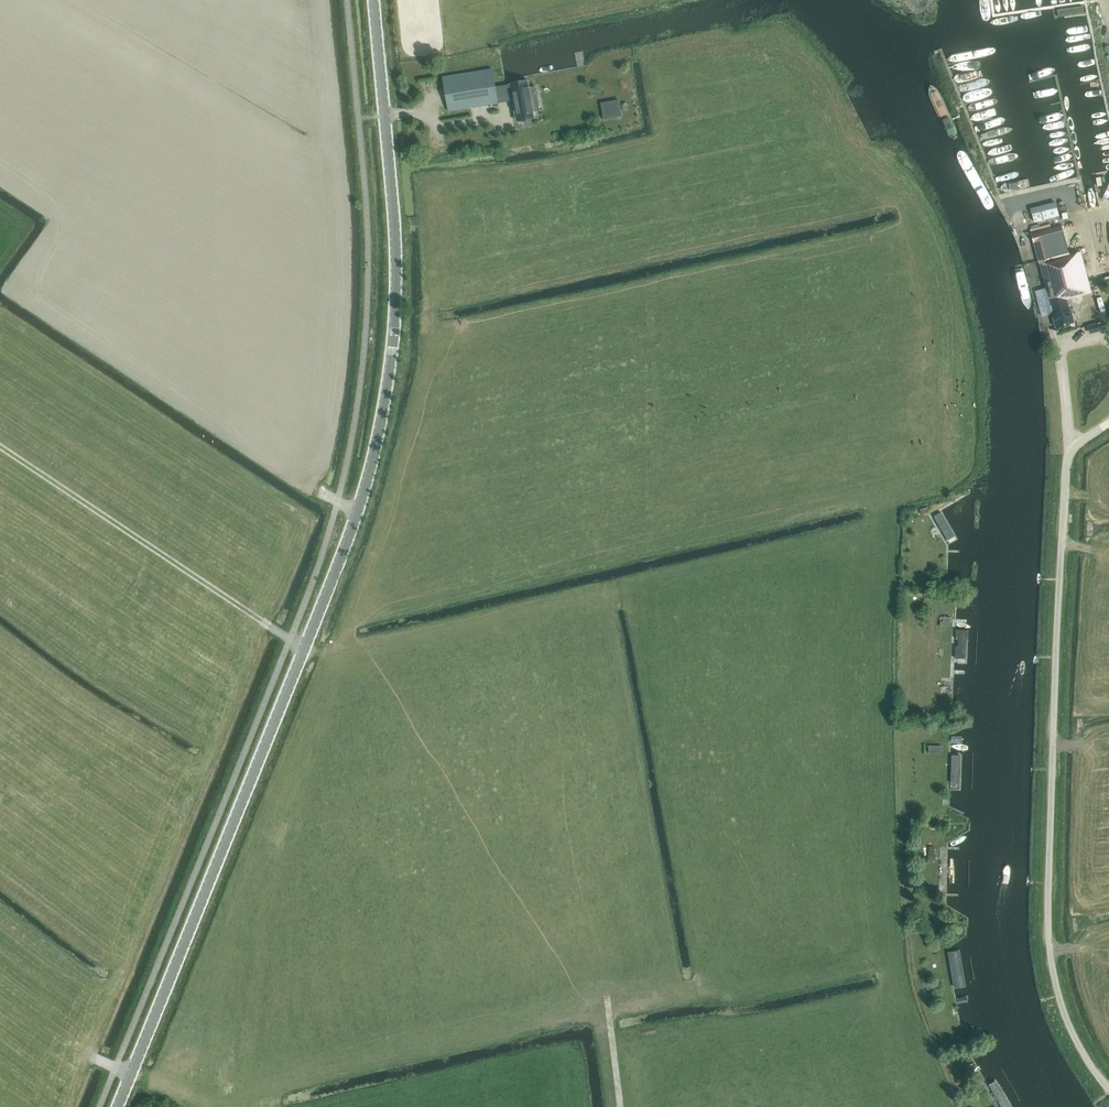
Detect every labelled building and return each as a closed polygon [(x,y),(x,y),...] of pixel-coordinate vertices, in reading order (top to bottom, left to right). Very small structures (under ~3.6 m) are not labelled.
[(495,87),(492,69),(443,77),(449,111),(513,100),(517,120),(535,117),(534,110),(539,110),(536,86),(528,87),(527,81),(510,84),(510,85),(495,87)] [(613,118),(622,116),(619,99),(610,101),(613,118)] [(1059,215),(1057,207),(1032,213),(1034,221),(1059,215)] [(1051,224),(1031,229),(1032,233),(1052,227),(1051,224)] [(1069,254),(1068,253),(1061,226),(1033,234),(1040,260),(1039,261),(1053,314),(1052,314),(1056,326),(1074,321),(1070,309),(1069,309),(1066,299),(1091,292),(1080,251),(1069,254)] [(1090,334),(1103,330),(1101,323),(1088,326),(1090,334)] [(957,537),(943,511),(933,517),(948,542),(957,537)] [(972,622),(958,621),(956,665),(970,666),(972,622)] [(963,752),(952,752),(952,791),(963,792),(963,752)] [(958,954),(950,956),(953,978),(962,977),(958,954)] [(1003,1084),(994,1089),(1004,1106),(1015,1106),(1003,1084)]
